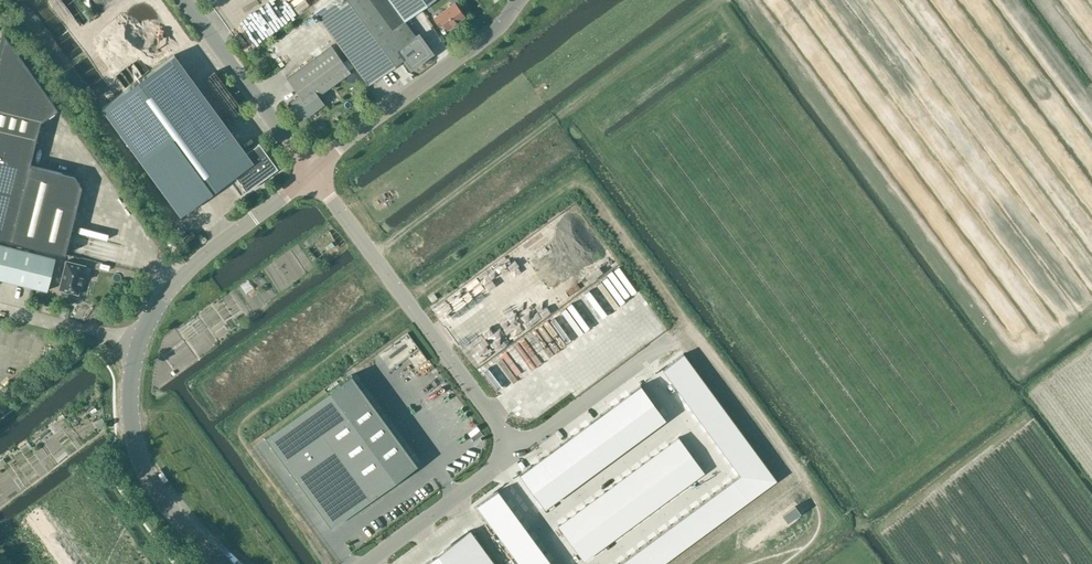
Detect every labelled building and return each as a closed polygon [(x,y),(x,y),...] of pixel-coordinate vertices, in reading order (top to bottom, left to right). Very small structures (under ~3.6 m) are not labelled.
[(304,7),(299,0),(293,0),(292,1),(299,10),(304,7)] [(314,11),(315,12),(368,85),(404,59),(404,58),(411,67),(431,52),(418,35),(416,36),(405,20),(432,0),(329,0),(314,11)] [(454,2),(434,17),(440,26),(444,23),(447,29),(465,16),(454,2)] [(0,58),(0,238),(65,254),(82,187),(75,176),(30,165),(41,122),(58,110),(2,32),(5,37),(0,58)] [(278,38),(284,47),(293,42),(288,32),(278,38)] [(324,103),(318,96),(351,72),(331,45),(287,78),(296,91),(300,96),(291,102),(303,119),(324,103)] [(246,152),(205,95),(175,54),(103,107),(181,215),(229,180),(241,196),(259,182),(264,179),(279,168),(259,142),(246,152)] [(302,239),(284,252),(303,279),(321,266),(302,239)] [(48,290),(56,259),(0,245),(0,278),(48,290)] [(78,294),(86,265),(66,260),(59,289),(78,294)] [(251,315),(271,304),(254,276),(234,287),(251,315)] [(776,479),(683,353),(662,369),(739,474),(616,563),(661,563),(776,479)] [(345,516),(350,512),(351,513),(417,464),(351,374),(265,438),(302,488),(303,487),(331,526),(336,522),(337,524),(346,517),(345,516)] [(641,384),(519,474),(544,507),(665,418),(641,384)] [(678,437),(558,525),(583,561),(705,472),(678,437)] [(477,505),(520,563),(553,563),(498,489),(477,505)] [(425,563),(481,563),(461,537),(425,563)]
